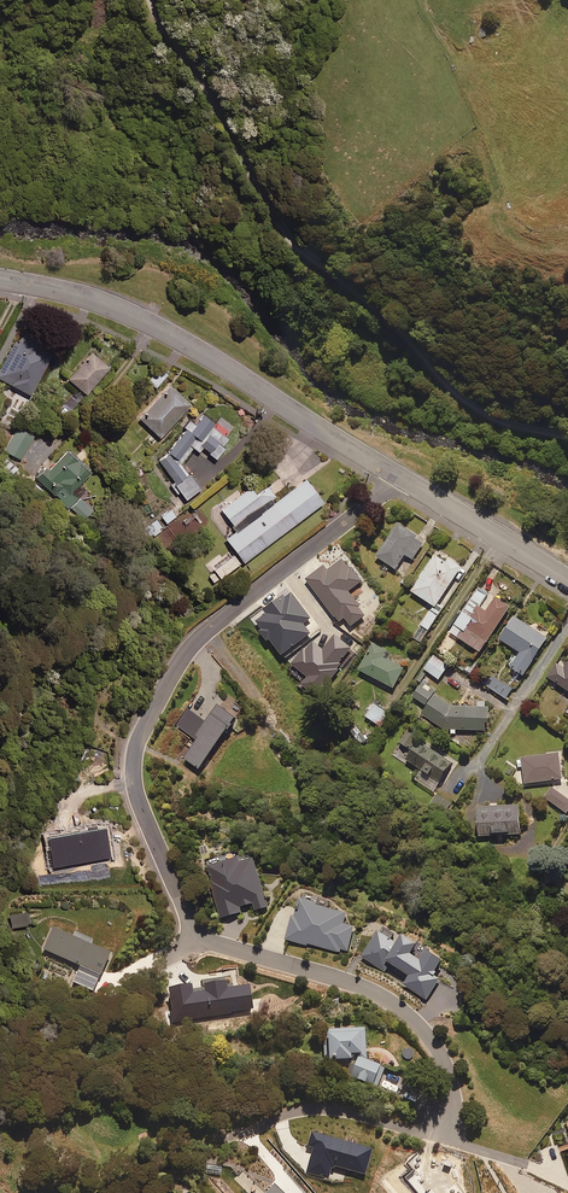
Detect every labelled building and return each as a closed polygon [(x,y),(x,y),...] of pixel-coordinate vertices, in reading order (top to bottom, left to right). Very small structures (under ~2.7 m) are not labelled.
[(30,396),(52,356),(41,349),(43,345),(23,334),(18,342),(16,341),(0,370),(0,380),(30,396)] [(109,369),(92,353),(69,380),(87,395),(109,369)] [(67,380),(55,371),(50,377),(62,386),(67,380)] [(166,377),(161,372),(151,384),(157,389),(166,377)] [(191,406),(170,386),(139,419),(161,439),(191,406)] [(217,460),(226,449),(224,447),(229,441),(212,427),(214,424),(210,421),(204,416),(196,425),(190,420),(184,428),(187,431),(169,453),(159,461),(175,482),(170,486),(177,496),(180,494),(186,502),(201,490),(182,464),(194,449),(200,453),(204,449),(217,460)] [(18,427),(5,452),(22,461),(35,436),(18,427)] [(93,477),(68,453),(40,481),(69,509),(71,507),(84,521),(94,511),(81,497),(87,491),(83,487),(93,477)] [(18,471),(9,462),(2,470),(11,478),(18,471)] [(218,508),(233,528),(221,537),(242,565),(327,501),(305,472),(277,493),(269,482),(256,491),(250,484),(218,508)] [(46,491),(36,482),(30,489),(40,498),(46,491)] [(177,517),(171,510),(162,517),(167,524),(177,517)] [(140,531),(147,540),(163,528),(157,519),(140,531)] [(426,543),(400,525),(378,558),(397,572),(408,557),(414,561),(426,543)] [(240,565),(234,556),(208,576),(214,585),(240,565)] [(446,610),(439,606),(463,570),(449,561),(447,564),(437,557),(413,593),(434,607),(413,638),(423,644),(446,610)] [(364,584),(346,560),(330,573),(325,567),(307,582),(341,625),(346,620),(353,629),(368,617),(350,595),(364,584)] [(512,608),(481,588),(451,633),(482,654),(512,608)] [(269,645),(271,643),(282,658),(312,636),(305,626),(312,620),(291,593),(266,612),(268,615),(256,624),(262,632),(260,634),(269,645)] [(550,640),(516,619),(502,641),(521,654),(512,669),(526,678),(550,640)] [(339,671),(343,666),(341,665),(353,651),(336,638),(324,652),(312,643),(293,666),(309,679),(303,687),(319,699),(341,672),(339,671)] [(388,653),(375,646),(361,672),(396,691),(406,671),(385,660),(388,653)] [(450,667),(434,656),(424,670),(441,681),(450,667)] [(565,671),(558,666),(549,679),(567,692),(567,665),(565,671)] [(514,691),(491,676),(485,685),(507,700),(514,691)] [(437,691),(424,683),(415,699),(427,707),(437,691)] [(491,710),(486,709),(487,702),(479,701),(479,709),(453,708),(436,697),(431,706),(430,706),(424,716),(446,731),(453,731),(453,735),(457,736),(457,731),(487,733),(488,725),(490,725),(491,710)] [(392,716),(376,705),(367,718),(383,729),(392,716)] [(401,744),(412,752),(423,737),(412,729),(401,744)] [(456,766),(421,744),(409,763),(423,772),(417,782),(437,795),(456,766)] [(561,755),(518,760),(519,769),(525,768),(527,786),(564,782),(561,755)] [(554,790),(547,800),(567,815),(567,800),(554,790)] [(453,804),(439,795),(430,809),(444,818),(453,804)] [(522,807),(480,809),(481,838),(523,836),(522,807)] [(308,945),(340,953),(341,950),(349,952),(355,929),(346,926),(349,916),(319,908),(305,904),(302,914),(295,912),(294,918),(287,941),(308,946),(308,945)] [(45,952),(81,969),(102,978),(111,958),(54,931),(45,952)] [(101,980),(78,971),(73,985),(95,994),(101,980)] [(325,1032),(326,1064),(330,1064),(330,1066),(353,1066),(353,1060),(367,1059),(366,1031),(325,1032)] [(360,1060),(351,1080),(377,1091),(386,1071),(360,1060)] [(406,1064),(401,1071),(413,1078),(417,1070),(406,1064)]
